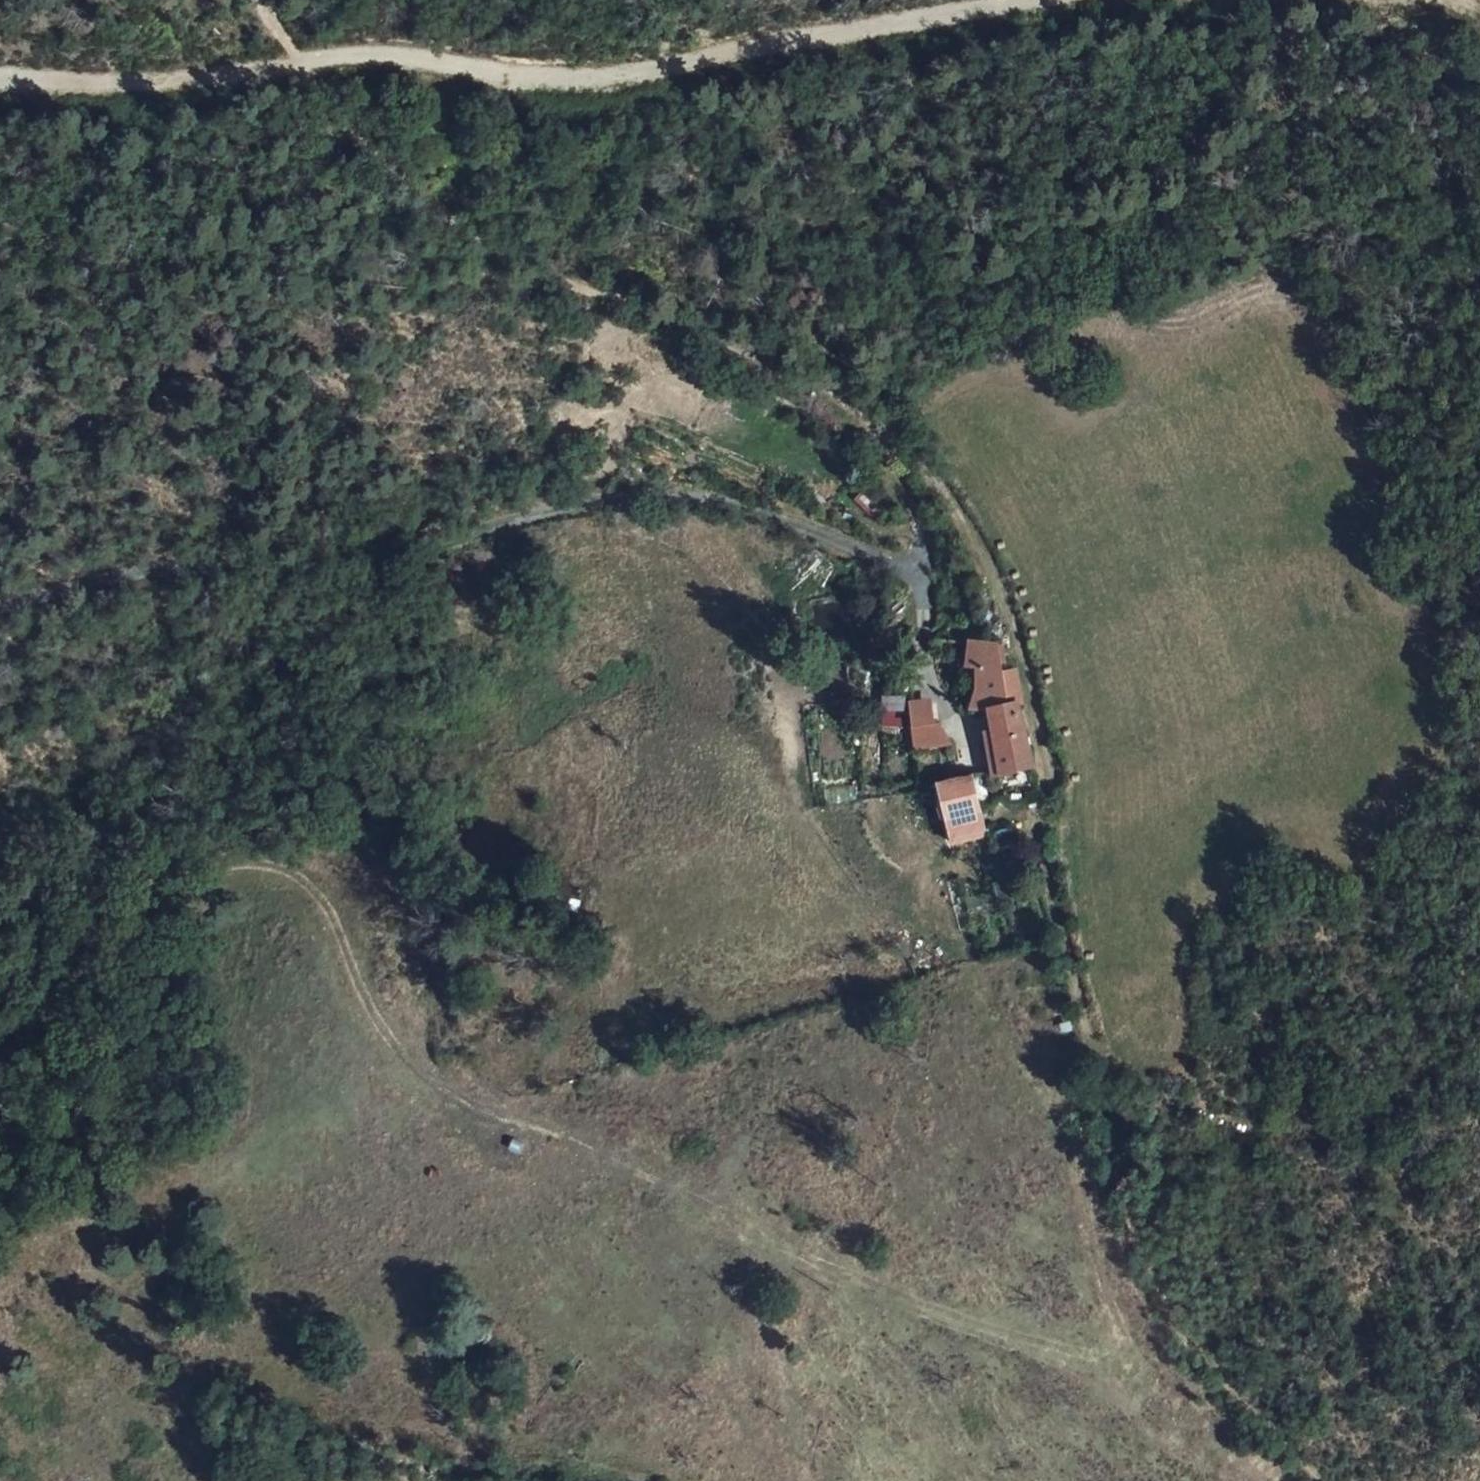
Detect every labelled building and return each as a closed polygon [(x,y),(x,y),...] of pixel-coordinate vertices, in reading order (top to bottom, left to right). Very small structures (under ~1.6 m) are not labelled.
[(990,714),(976,717),(994,791),(1044,778),(1038,760),(1030,735),(1022,706),(1018,698),(1014,690),(1008,674),(994,645),(990,638),(958,647),(965,676),(978,673),(990,714)] [(932,697),(904,700),(912,754),(950,743),(932,697)] [(931,781),(940,827),(984,816),(974,773),(931,781)]
